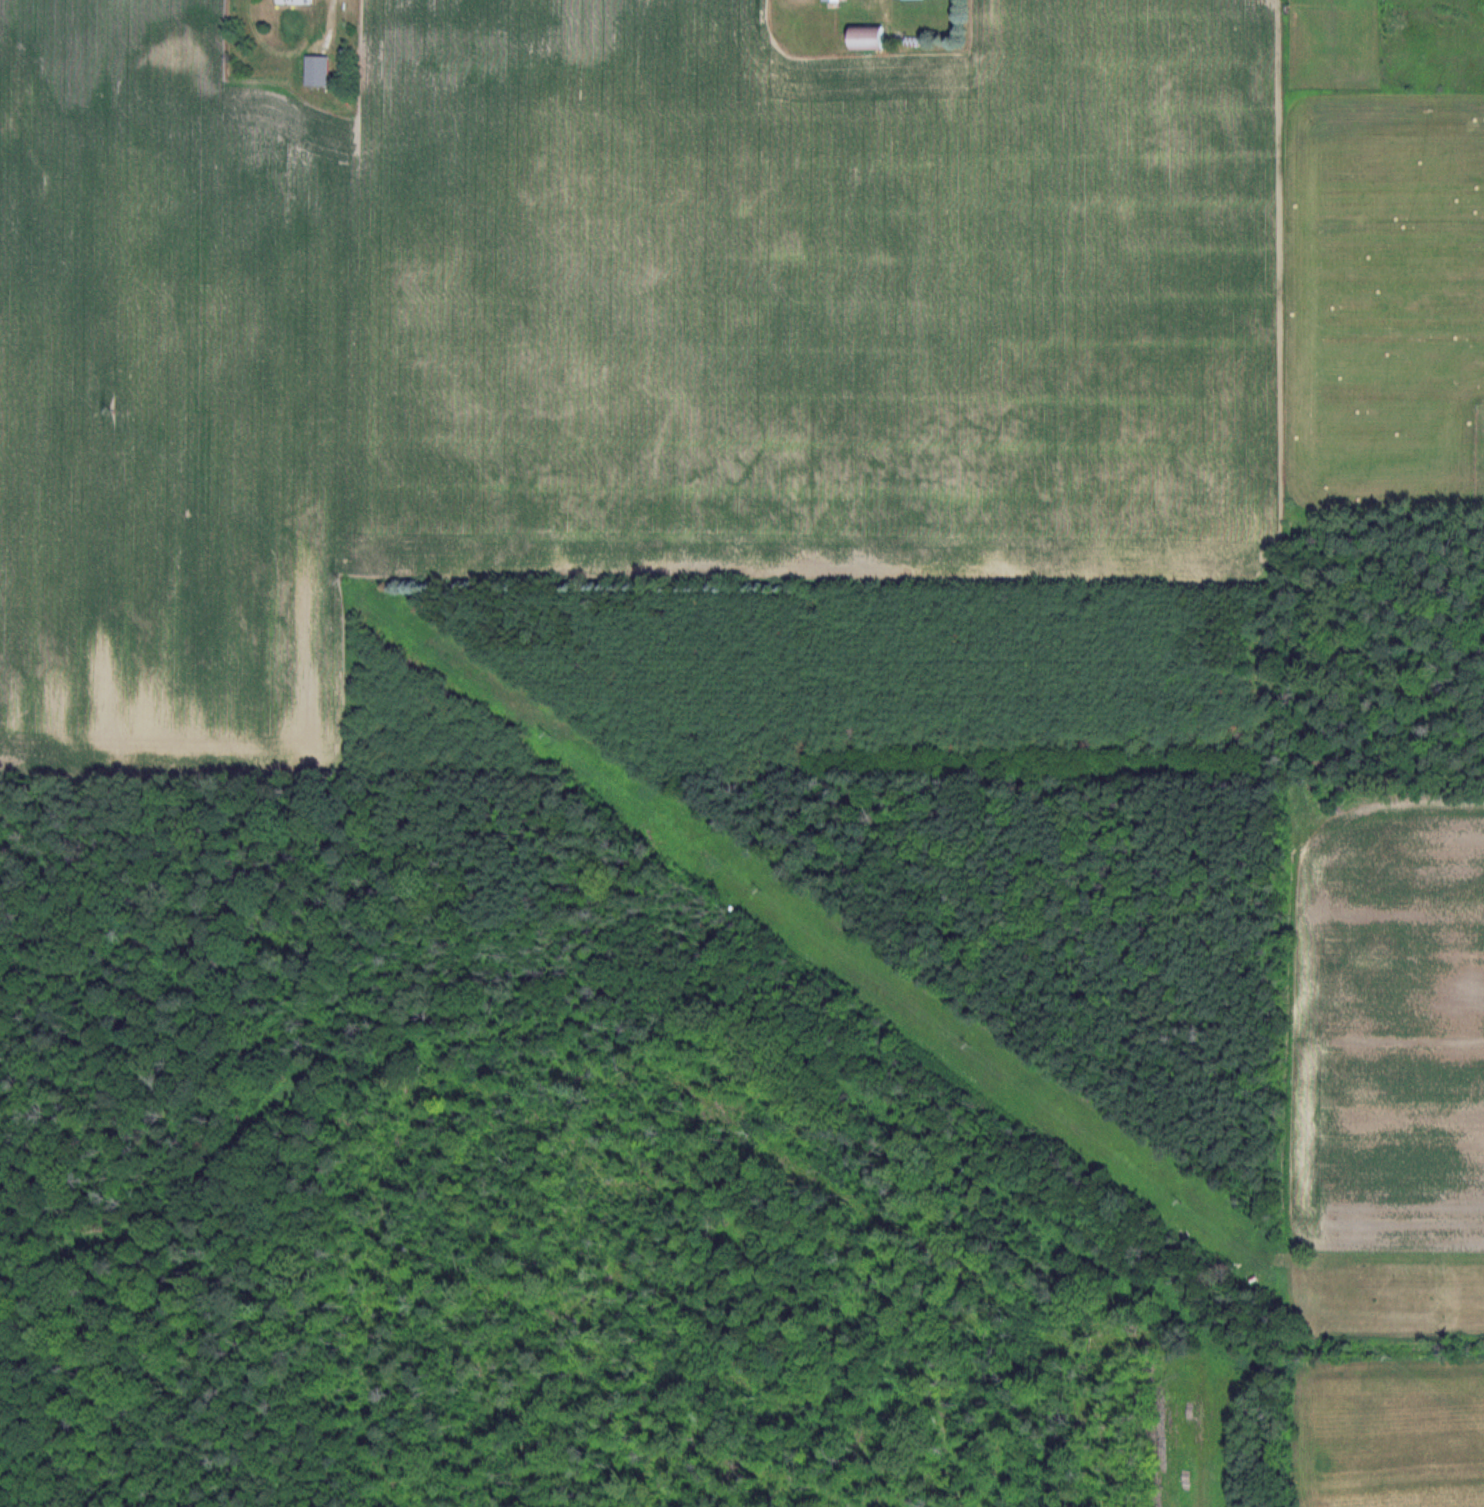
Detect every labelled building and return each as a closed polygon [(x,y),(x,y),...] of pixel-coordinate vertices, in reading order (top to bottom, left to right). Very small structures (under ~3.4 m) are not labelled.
[(309,87),(332,87),(332,57),(309,57),(309,87)]
